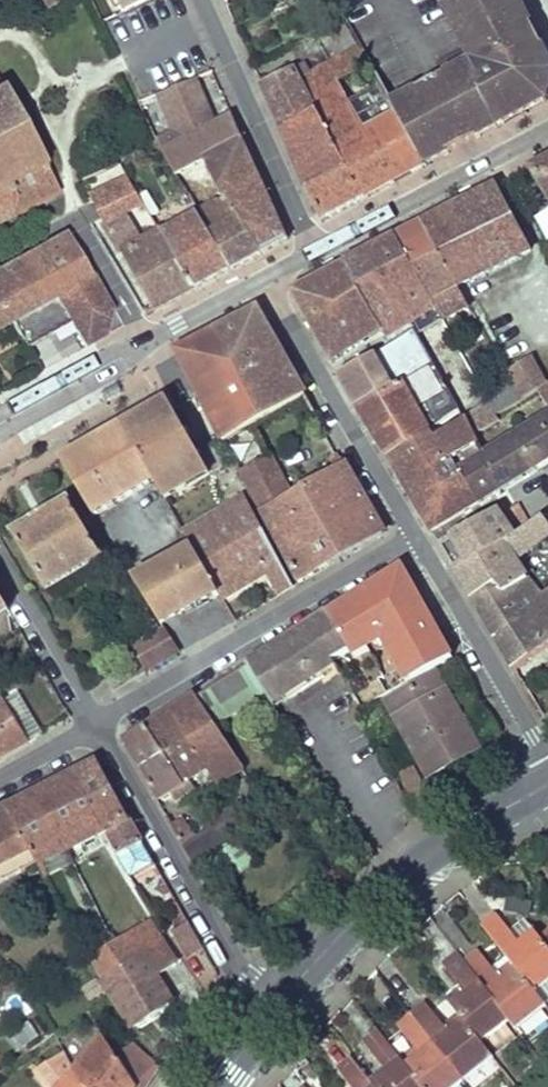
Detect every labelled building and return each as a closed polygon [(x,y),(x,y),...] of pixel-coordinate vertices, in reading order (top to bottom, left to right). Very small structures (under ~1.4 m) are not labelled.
[(47,10),(65,0),(42,0),(47,10)] [(120,10),(138,1),(141,0),(115,0),(120,10)] [(233,9),(260,0),(230,0),(233,9)] [(391,101),(426,165),(547,97),(547,57),(519,0),(440,0),(466,51),(471,60),(443,74),(391,101)] [(325,30),(334,46),(350,38),(351,37),(343,21),(325,30)] [(303,66),(262,86),(281,129),(319,109),(310,95),(337,81),(370,64),(359,43),(355,46),(350,38),(334,46),(339,56),(308,74),(303,66)] [(466,51),(439,65),(443,74),(471,60),(466,51)] [(198,80),(157,96),(174,138),(215,123),(198,80)] [(350,167),(308,191),(322,222),(426,165),(391,101),(383,87),(350,103),(337,81),(310,95),(319,109),(350,167)] [(56,192),(0,89),(0,223),(56,192)] [(319,109),(281,129),(307,190),(308,191),(350,167),(319,109)] [(180,145),(162,155),(174,176),(189,168),(194,175),(188,178),(194,191),(200,188),(211,208),(199,215),(231,268),(260,252),(205,160),(243,140),(232,116),(180,145)] [(177,139),(158,149),(162,155),(180,145),(177,139)] [(243,140),(205,160),(260,252),(287,238),(243,140)] [(527,168),(547,201),(547,157),(527,168)] [(121,165),(96,176),(104,191),(128,178),(121,165)] [(128,178),(104,191),(92,197),(93,200),(123,255),(153,310),(191,289),(160,235),(158,232),(141,241),(135,244),(120,216),(126,213),(143,205),(128,178)] [(494,184),(449,207),(484,272),(527,250),(494,184)] [(150,201),(143,205),(151,218),(157,214),(150,201)] [(449,207),(420,222),(456,286),(484,272),(449,207)] [(194,208),(156,228),(158,232),(160,235),(199,215),(194,208)] [(141,241),(126,213),(120,216),(135,244),(141,241)] [(199,215),(160,235),(191,289),(231,268),(199,215)] [(536,223),(547,244),(547,216),(536,223)] [(420,222),(393,236),(435,311),(462,297),(456,286),(420,222)] [(69,235),(38,252),(57,296),(55,297),(71,323),(85,346),(105,335),(113,312),(69,235)] [(393,236),(342,263),(380,330),(385,338),(410,323),(416,319),(421,329),(439,319),(435,311),(393,236)] [(0,273),(0,305),(9,322),(55,297),(57,296),(38,252),(0,273)] [(342,263),(290,290),(330,361),(380,330),(342,263)] [(55,297),(9,322),(26,349),(71,323),(55,297)] [(9,322),(0,305),(0,327),(9,322)] [(256,308),(174,351),(222,442),(251,425),(305,395),(256,308)] [(392,387),(357,407),(387,457),(425,433),(458,411),(413,330),(373,354),(392,387)] [(373,354),(337,374),(357,407),(392,387),(373,354)] [(532,358),(505,374),(508,380),(519,400),(537,388),(545,382),(532,358)] [(508,380),(482,395),(493,415),(519,400),(508,380)] [(545,382),(537,388),(547,406),(547,380),(545,382)] [(148,411),(121,427),(125,433),(170,409),(166,401),(148,411)] [(170,409),(125,433),(152,481),(164,500),(208,474),(196,453),(170,409)] [(480,456),(500,489),(547,460),(547,415),(480,456)] [(425,433),(387,457),(430,531),(476,504),(454,468),(479,453),(480,452),(472,434),(471,434),(462,418),(429,439),(425,433)] [(251,425),(222,442),(259,512),(289,495),(251,425)] [(121,427),(59,462),(92,514),(152,481),(125,433),(121,427)] [(217,442),(196,453),(208,474),(228,462),(218,444),(217,442)] [(479,453),(454,468),(476,504),(491,495),(500,489),(480,456),(479,453)] [(333,469),(289,495),(328,566),(383,534),(340,457),(330,462),(333,469)] [(289,495),(259,512),(297,584),(328,566),(289,495)] [(244,498),(182,532),(191,547),(218,595),(220,599),(264,574),(277,596),(292,587),(244,498)] [(68,500),(10,533),(44,591),(101,558),(68,500)] [(514,505),(502,512),(516,534),(528,525),(514,505)] [(496,512),(439,545),(454,570),(498,546),(512,536),(496,512)] [(454,570),(471,599),(495,584),(501,595),(526,579),(515,561),(547,537),(547,512),(528,525),(516,534),(512,536),(498,546),(454,570)] [(191,547),(153,569),(163,586),(158,589),(175,619),(218,595),(191,547)] [(153,569),(132,580),(160,626),(175,619),(158,589),(163,586),(153,569)] [(398,569),(326,614),(345,649),(383,628),(412,679),(451,657),(402,570),(400,572),(398,569)] [(471,599),(513,669),(547,642),(547,604),(539,594),(526,579),(501,595),(495,584),(471,599)] [(539,594),(547,604),(547,587),(539,594)] [(147,609),(137,615),(146,630),(156,625),(147,609)] [(326,614),(263,654),(290,698),(327,675),(327,673),(324,668),(334,662),(331,658),(345,649),(326,614)] [(162,630),(130,649),(143,672),(178,652),(165,628),(162,630)] [(263,654),(247,664),(264,694),(273,710),(290,698),(263,654)] [(264,694),(247,664),(194,696),(214,726),(264,694)] [(384,702),(386,704),(426,777),(458,759),(453,749),(471,739),(438,677),(436,673),(384,702)] [(17,696),(4,703),(27,741),(39,734),(17,696)] [(194,696),(168,713),(207,769),(216,782),(242,767),(214,726),(194,696)] [(0,705),(0,756),(27,741),(4,703),(0,705)] [(168,713),(122,742),(156,800),(169,792),(187,781),(207,769),(168,713)] [(471,739),(453,749),(458,759),(477,749),(471,739)] [(97,763),(74,775),(104,832),(116,857),(143,844),(97,763)] [(398,774),(419,814),(431,803),(412,766),(398,774)] [(318,773),(311,777),(315,783),(322,780),(318,773)] [(74,775),(34,796),(68,850),(104,832),(74,775)] [(187,781),(169,792),(174,798),(191,788),(187,781)] [(11,808),(8,810),(36,862),(37,864),(68,850),(34,796),(11,808)] [(0,809),(0,881),(36,862),(8,810),(11,808),(9,804),(0,809)] [(231,805),(220,814),(234,834),(245,826),(237,814),(231,805)] [(180,817),(170,824),(193,863),(234,834),(220,814),(192,835),(180,817)] [(82,880),(73,885),(81,901),(90,896),(82,880)] [(480,925),(509,962),(514,968),(534,993),(547,981),(547,951),(537,938),(532,932),(518,943),(508,931),(495,914),(480,925)] [(200,945),(183,915),(176,919),(181,929),(175,933),(186,954),(200,945)] [(523,920),(508,931),(518,943),(532,932),(523,920)] [(148,921),(127,935),(141,956),(155,978),(175,964),(148,921)] [(537,938),(547,951),(547,929),(537,938)] [(116,942),(88,960),(101,981),(141,956),(127,935),(116,942)] [(478,950),(462,962),(508,1021),(514,1030),(517,1028),(540,1009),(544,1006),(534,993),(514,968),(500,980),(495,973),(478,950)] [(455,953),(441,963),(460,987),(465,994),(449,1006),(456,1015),(461,1020),(479,1043),(508,1021),(462,962),(455,953)] [(141,956),(101,981),(112,997),(130,1027),(169,1003),(155,978),(141,956)] [(509,962),(495,973),(500,980),(514,968),(509,962)] [(534,993),(544,1006),(547,1003),(547,981),(534,993)] [(460,987),(444,999),(449,1006),(465,994),(460,987)] [(424,1003),(409,1015),(462,1083),(492,1060),(479,1043),(461,1020),(446,1031),(442,1026),(424,1003)] [(540,1009),(517,1028),(522,1035),(546,1016),(540,1009)] [(397,1025),(414,1048),(419,1055),(403,1067),(419,1086),(457,1086),(462,1083),(409,1015),(397,1025)] [(456,1015),(442,1026),(446,1031),(461,1020),(456,1015)] [(15,1053),(39,1038),(29,1023),(6,1037),(15,1053)] [(362,1042),(374,1058),(386,1072),(370,1084),(372,1086),(419,1086),(403,1067),(398,1060),(375,1032),(362,1042)] [(72,1072),(80,1086),(82,1086),(134,1086),(135,1086),(115,1057),(102,1037),(72,1072)] [(115,1057),(135,1086),(136,1086),(145,1086),(157,1068),(133,1045),(115,1057)] [(414,1048),(398,1060),(403,1067),(419,1055),(414,1048)] [(80,1086),(72,1072),(62,1053),(37,1068),(51,1086),(82,1086),(80,1086)] [(336,1068),(350,1086),(372,1086),(370,1084),(359,1070),(349,1057),(336,1068)] [(374,1058),(359,1070),(370,1084),(386,1072),(374,1058)]
